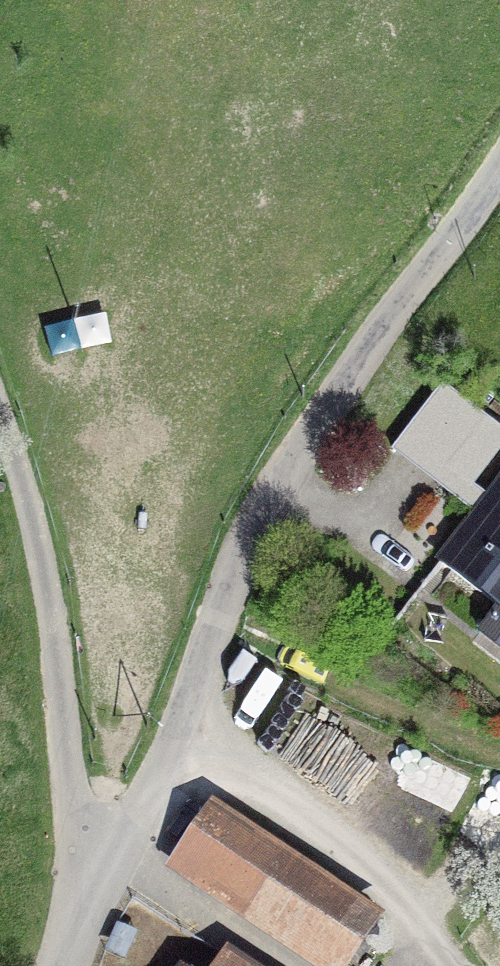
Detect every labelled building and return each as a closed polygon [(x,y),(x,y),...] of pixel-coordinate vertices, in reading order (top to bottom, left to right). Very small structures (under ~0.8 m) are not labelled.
[(468,489),(498,448),(477,433),(484,422),(439,389),(401,441),(468,489)] [(437,565),(497,611),(478,636),(499,653),(499,482),(437,565)] [(179,864),(330,965),(338,965),(367,924),(210,817),(179,864)]
